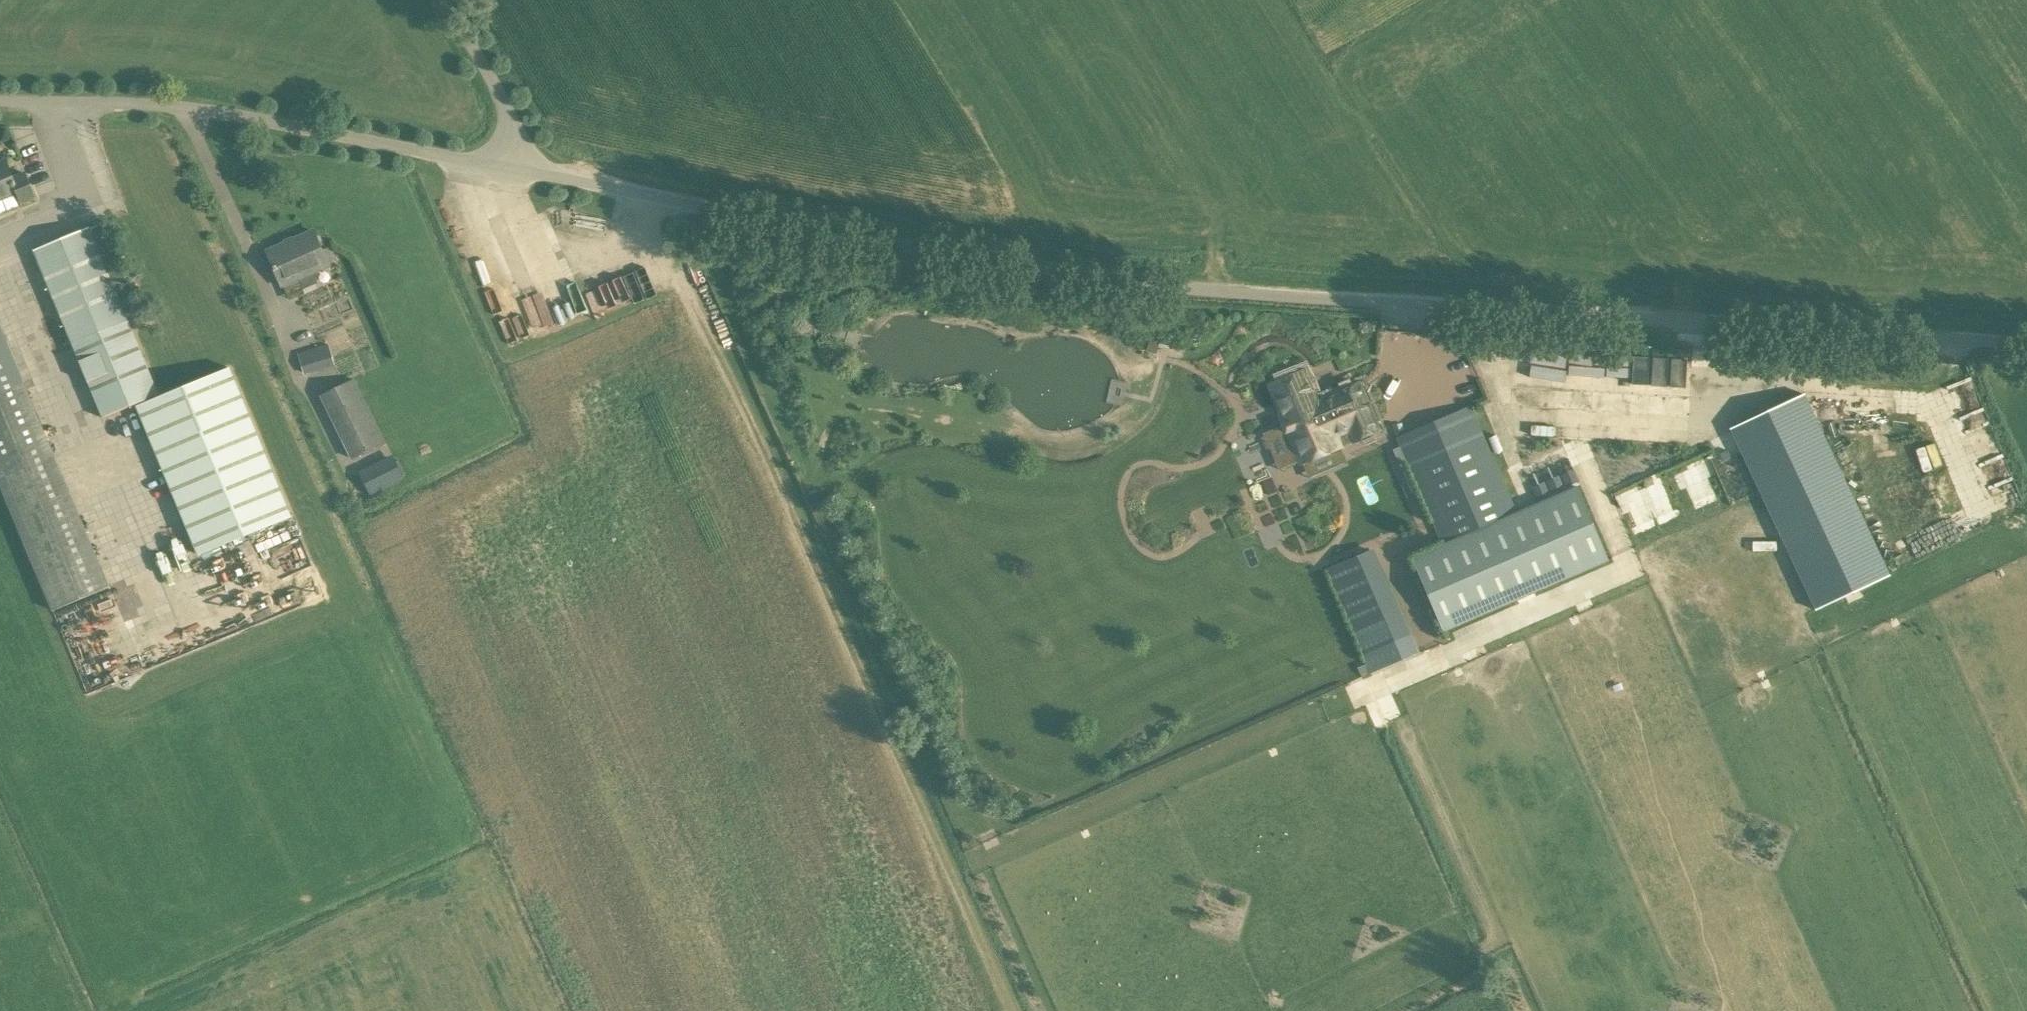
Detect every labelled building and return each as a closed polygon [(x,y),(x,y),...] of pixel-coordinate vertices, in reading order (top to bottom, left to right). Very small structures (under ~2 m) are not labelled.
[(35,198),(25,174),(13,179),(6,161),(0,164),(0,201),(18,194),(22,203),(35,198)] [(103,419),(135,406),(198,555),(292,517),(231,367),(159,396),(131,329),(89,229),(35,252),(103,419)] [(282,286),(299,278),(303,289),(318,282),(314,272),(329,266),(314,231),(267,251),(282,286)] [(645,266),(621,276),(630,297),(654,288),(645,266)] [(514,334),(526,331),(521,313),(509,316),(514,334)] [(53,610),(107,588),(54,459),(0,327),(0,483),(53,610)] [(1147,351),(1156,353),(1159,344),(1150,341),(1147,351)] [(327,343),(298,353),(305,374),(335,364),(327,343)] [(1305,369),(1268,384),(1282,416),(1279,417),(1298,461),(1299,465),(1309,461),(1340,447),(1354,442),(1380,431),(1360,382),(1320,399),(1318,400),(1305,369)] [(354,378),(321,395),(337,428),(352,458),(386,442),(354,378)] [(1985,482),(2009,472),(1975,385),(1969,387),(1977,407),(1958,414),(1985,482)] [(1814,613),(1888,579),(1803,397),(1730,431),(1814,613)] [(1471,405),(1396,437),(1399,446),(1406,461),(1430,520),(1435,518),(1446,543),(1410,559),(1441,633),(1457,626),(1584,572),(1607,562),(1576,488),(1513,515),(1502,489),(1506,487),(1471,405)] [(1934,440),(1913,447),(1921,469),(1941,462),(1934,440)] [(369,493),(404,476),(394,453),(358,470),(369,493)] [(1705,457),(1673,471),(1680,487),(1712,473),(1705,457)] [(1536,496),(1572,484),(1565,461),(1528,473),(1536,496)] [(1636,506),(1667,491),(1659,476),(1628,491),(1636,506)] [(1375,550),(1326,571),(1366,663),(1356,667),(1360,676),(1370,672),(1371,674),(1420,652),(1375,550)]
